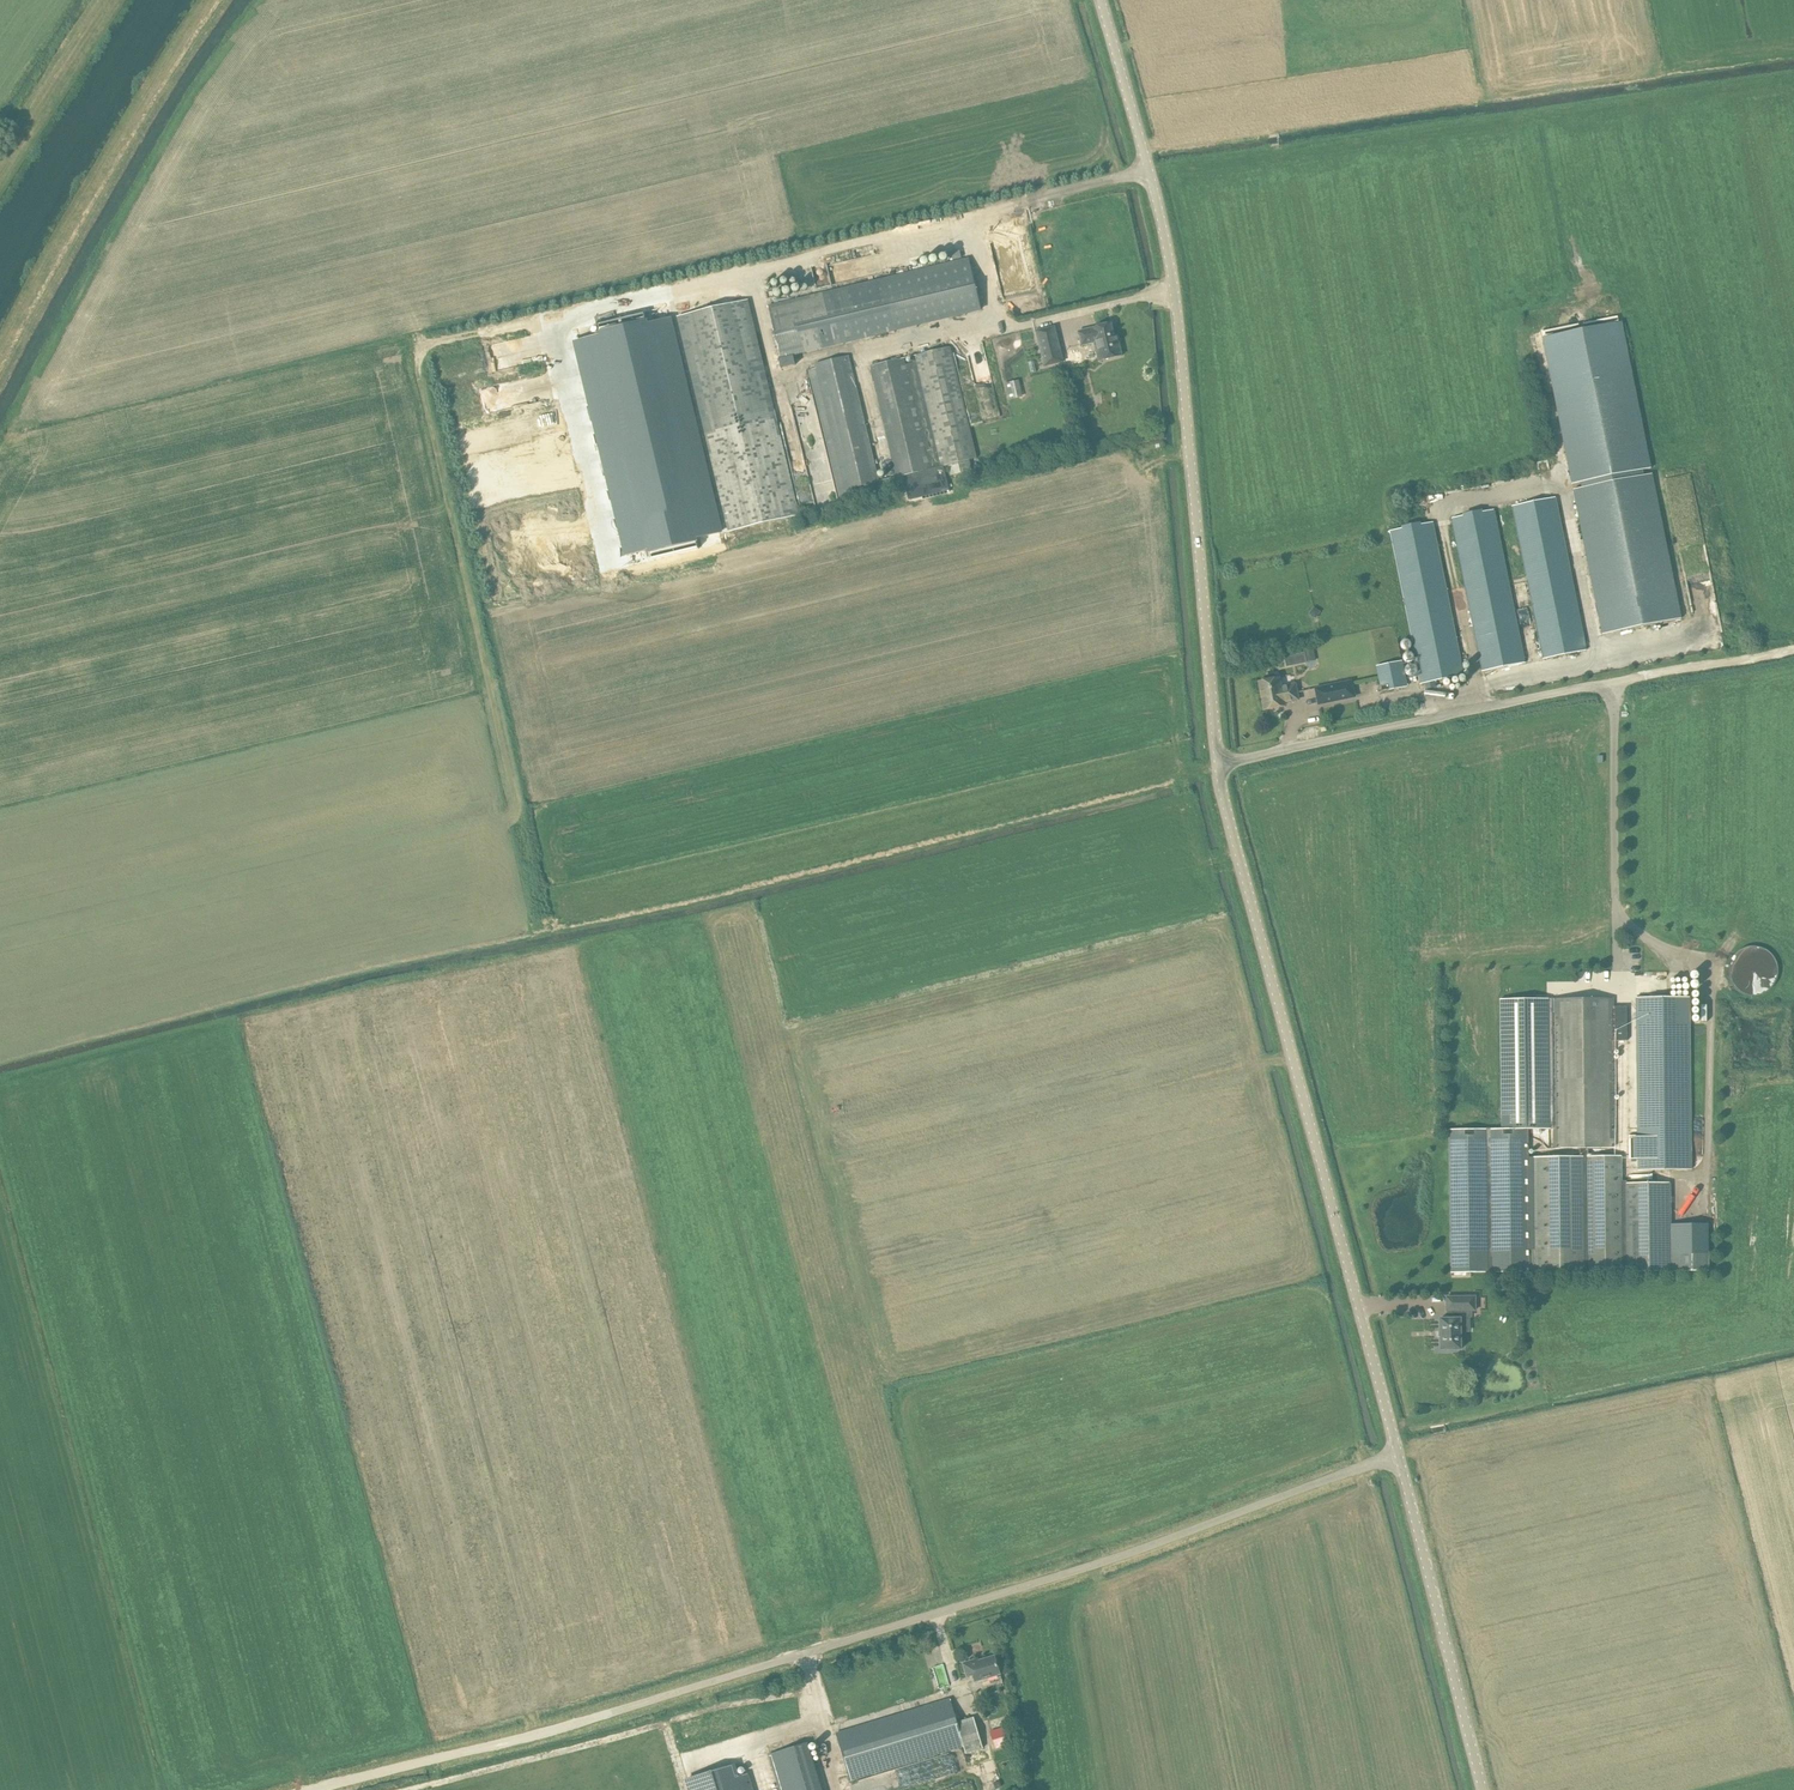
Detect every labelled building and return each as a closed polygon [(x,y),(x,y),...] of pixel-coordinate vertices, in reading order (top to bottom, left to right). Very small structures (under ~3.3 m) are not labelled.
[(997,251),(996,251),(1004,286),(1005,286),(1023,282),(1015,247),(997,251)] [(960,250),(952,252),(954,259),(961,257),(960,250)] [(885,277),(768,305),(781,358),(794,355),(897,331),(980,311),(968,258),(885,277)] [(850,278),(867,274),(866,269),(849,273),(850,278)] [(798,515),(748,302),(678,318),(728,532),(798,515)] [(588,337),(575,340),(627,556),(649,550),(652,560),(699,549),(697,539),(719,533),(668,318),(646,323),(643,313),(595,324),(598,335),(588,337)] [(1602,633),(1681,617),(1621,323),(1618,324),(1616,316),(1583,322),(1584,330),(1579,331),(1578,323),(1544,330),(1546,338),(1543,339),(1602,633)] [(1115,341),(1111,323),(1094,327),(1078,331),(1081,345),(1098,342),(1102,360),(1122,355),(1118,341),(1115,341)] [(1064,362),(1055,326),(1035,331),(1044,367),(1064,362)] [(950,347),(915,356),(916,360),(941,468),(944,467),(948,466),(950,475),(971,470),(969,461),(977,459),(950,347)] [(878,480),(848,355),(814,363),(816,369),(822,395),(844,489),(878,481),(878,480)] [(905,365),(903,358),(871,366),(896,476),(924,470),(928,469),(905,365)] [(822,395),(816,369),(808,371),(809,376),(839,499),(905,483),(909,500),(950,490),(944,467),(941,468),(916,360),(911,362),(911,364),(905,365),(928,469),(924,470),(896,476),(878,480),(878,481),(844,489),(822,395)] [(1005,381),(1007,398),(1021,396),(1019,379),(1005,381)] [(498,444),(515,438),(511,428),(494,435),(498,444)] [(1586,649),(1555,498),(1513,506),(1544,658),(1586,649)] [(1525,662),(1494,510),(1452,519),(1482,671),(1525,662)] [(1464,674),(1433,522),(1391,531),(1421,683),(1426,682),(1435,680),(1464,674)] [(1313,607),(1309,614),(1313,616),(1317,615),(1320,611),(1313,607)] [(1403,650),(1405,651),(1407,650),(1409,649),(1411,648),(1411,646),(1411,644),(1410,642),(1409,640),(1407,640),(1405,640),(1403,641),(1401,642),(1400,644),(1401,646),(1402,648),(1403,650)] [(1313,648),(1304,650),(1304,652),(1306,658),(1315,656),(1313,648)] [(1284,656),(1287,667),(1307,663),(1306,658),(1304,652),(1284,656)] [(1412,653),(1410,652),(1408,652),(1406,653),(1404,654),(1403,656),(1403,658),(1404,660),(1405,662),(1407,663),(1410,663),(1412,662),(1413,661),(1414,659),(1414,656),(1413,654),(1412,653)] [(1407,686),(1402,661),(1377,666),(1382,691),(1407,686)] [(1417,671),(1417,670),(1417,669),(1417,668),(1416,667),(1416,666),(1415,666),(1414,665),(1413,665),(1412,664),(1411,664),(1410,664),(1409,665),(1408,665),(1407,666),(1406,666),(1406,667),(1405,668),(1405,669),(1405,670),(1405,671),(1405,672),(1406,673),(1406,674),(1407,675),(1408,676),(1409,676),(1410,676),(1411,676),(1412,676),(1413,676),(1414,675),(1415,675),(1416,674),(1416,673),(1417,672),(1417,671)] [(1268,709),(1285,705),(1284,703),(1299,700),(1295,684),(1281,687),(1279,678),(1259,682),(1263,700),(1265,709),(1268,709)] [(1435,680),(1426,682),(1427,688),(1437,686),(1435,680)] [(1319,704),(1355,697),(1352,681),(1316,689),(1319,704)] [(1732,989),(1772,989),(1772,948),(1733,948),(1732,989)] [(1639,1158),(1639,1169),(1691,1169),(1689,997),(1637,998),(1638,1135),(1629,1135),(1629,1158),(1639,1158)] [(1580,1157),(1534,1158),(1535,1251),(1536,1271),(1708,1269),(1708,1223),(1671,1224),(1670,1184),(1627,1184),(1627,1180),(1621,1180),(1621,1157),(1588,1157),(1588,1147),(1614,1146),(1613,1040),(1627,1040),(1627,1006),(1613,1006),(1613,998),(1552,999),(1553,1008),(1554,1128),(1554,1147),(1580,1147),(1580,1157)] [(1450,1130),(1448,1130),(1451,1265),(1451,1273),(1536,1271),(1535,1251),(1529,1251),(1528,1133),(1528,1129),(1528,1128),(1554,1128),(1553,1008),(1552,999),(1549,999),(1530,999),(1500,999),(1502,1128),(1502,1129),(1450,1130)] [(1440,1330),(1440,1331),(1441,1331),(1441,1336),(1441,1337),(1441,1348),(1441,1349),(1442,1349),(1460,1348),(1460,1349),(1462,1349),(1462,1347),(1461,1347),(1461,1319),(1461,1318),(1460,1318),(1459,1318),(1459,1310),(1475,1310),(1475,1296),(1447,1297),(1447,1310),(1448,1310),(1448,1318),(1442,1318),(1441,1318),(1441,1320),(1441,1330),(1440,1330)] [(978,1659),(963,1663),(967,1677),(973,1675),(975,1682),(1001,1674),(995,1656),(978,1661),(978,1659)] [(983,1748),(973,1716),(958,1721),(951,1699),(836,1734),(851,1781),(964,1747),(966,1753),(983,1748)] [(1010,1744),(1005,1726),(990,1731),(995,1748),(1010,1744)] [(770,1754),(782,1789),(821,1789),(806,1743),(770,1754)] [(748,1773),(738,1776),(735,1764),(688,1778),(691,1789),(754,1789),(748,1773)]
